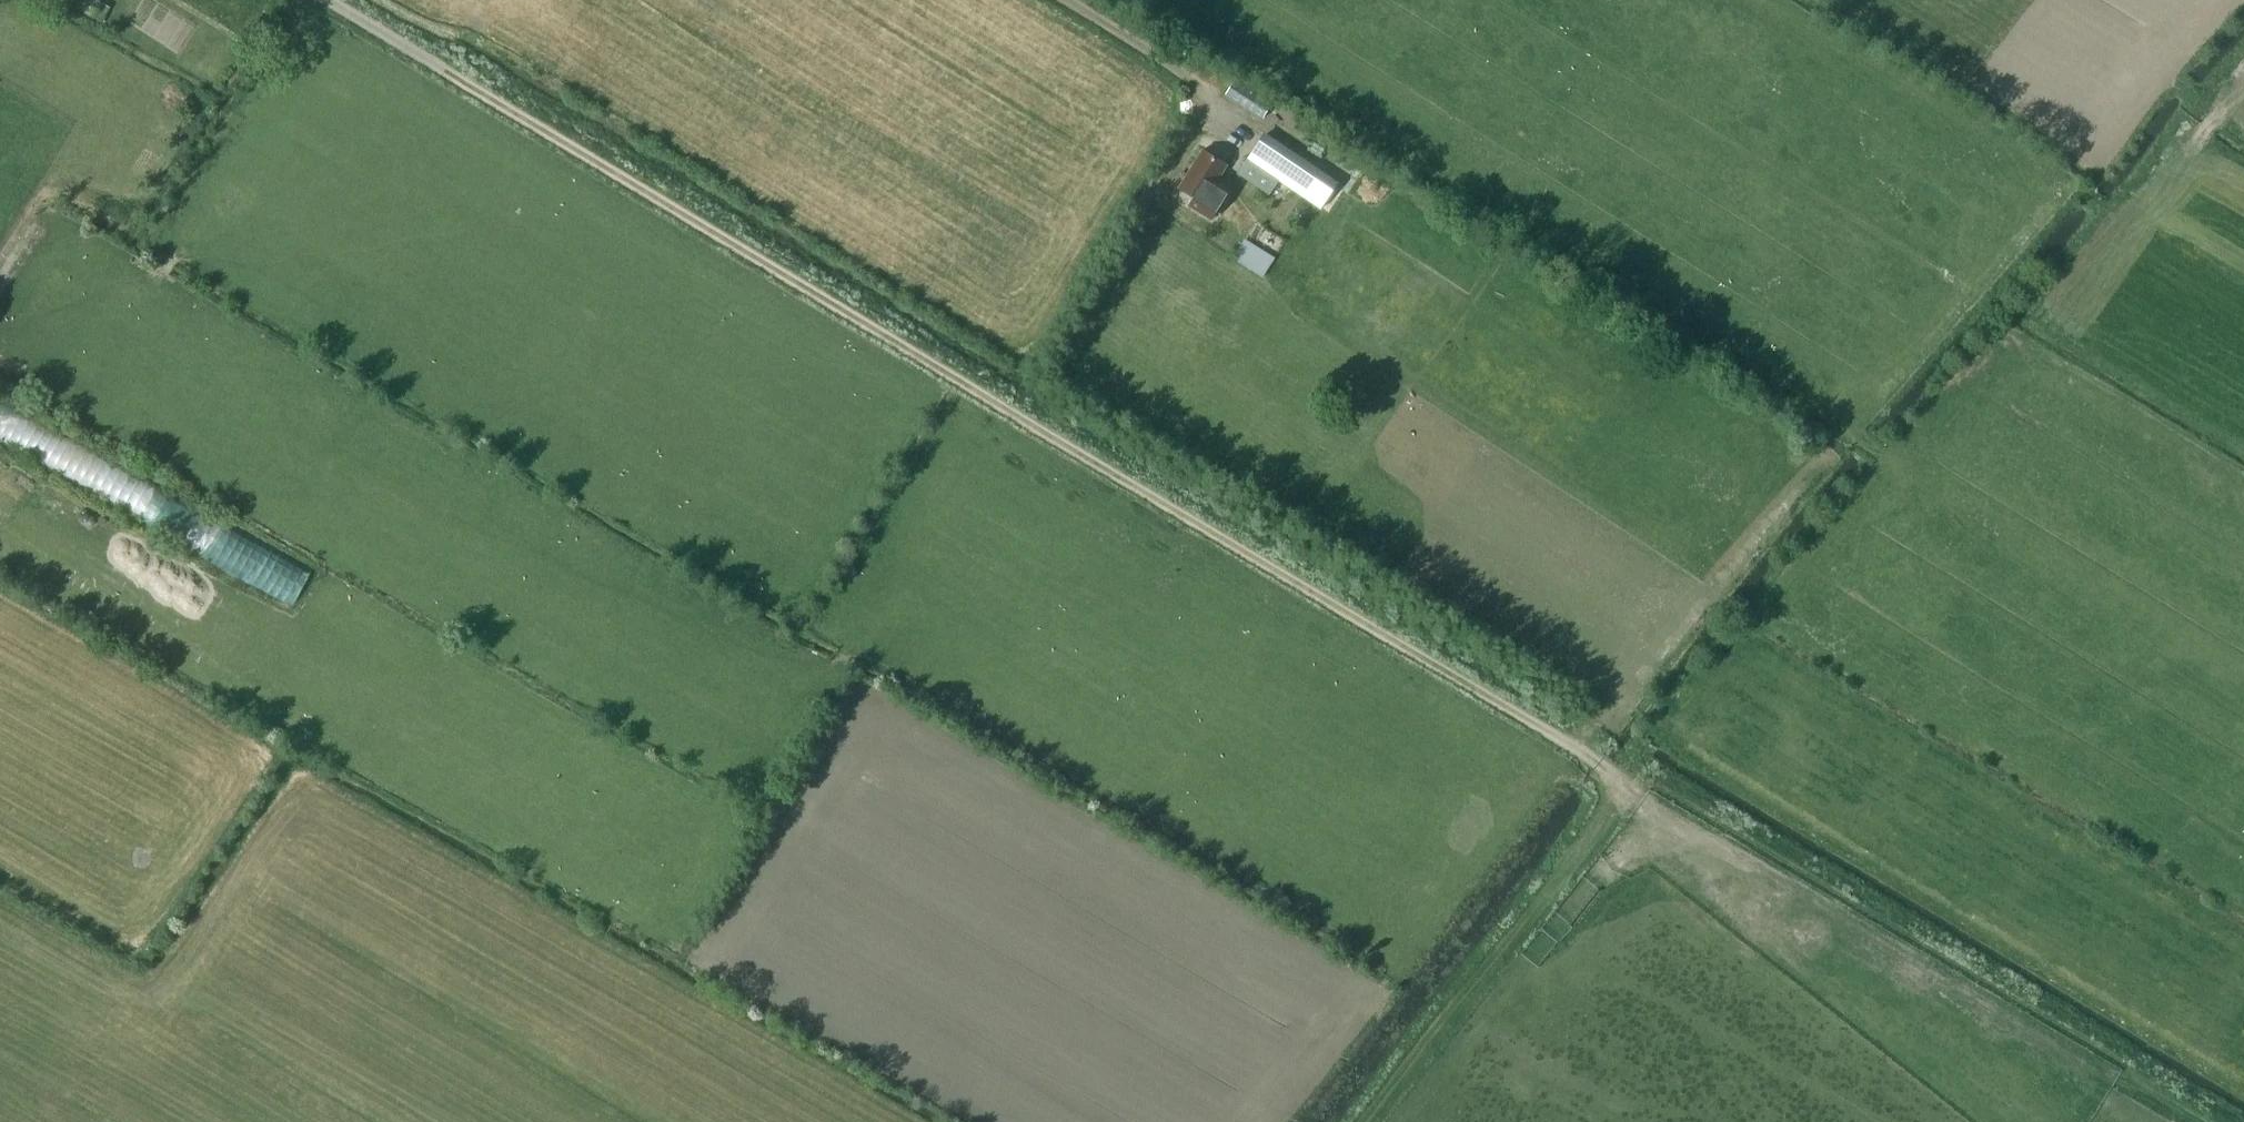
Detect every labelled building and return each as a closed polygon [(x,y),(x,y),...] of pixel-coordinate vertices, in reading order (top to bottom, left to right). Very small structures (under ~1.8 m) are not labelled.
[(69,4),(93,16),(101,20),(109,6),(100,2),(97,0),(71,0),(69,4)] [(1261,116),(1271,99),(1236,77),(1225,94),(1261,116)] [(1247,158),(1279,180),(1321,207),(1340,179),(1266,130),(1247,158)] [(1202,150),(1179,188),(1193,196),(1188,205),(1211,218),(1227,191),(1216,184),(1227,165),(1202,150)] [(1247,158),(1238,172),(1264,189),(1271,193),(1279,180),(1247,158)] [(1232,256),(1263,275),(1276,254),(1244,235),(1232,256)] [(170,528),(173,521),(198,534),(205,520),(191,513),(194,508),(0,406),(0,439),(170,528)] [(295,599),(310,563),(215,523),(200,558),(295,599)]
